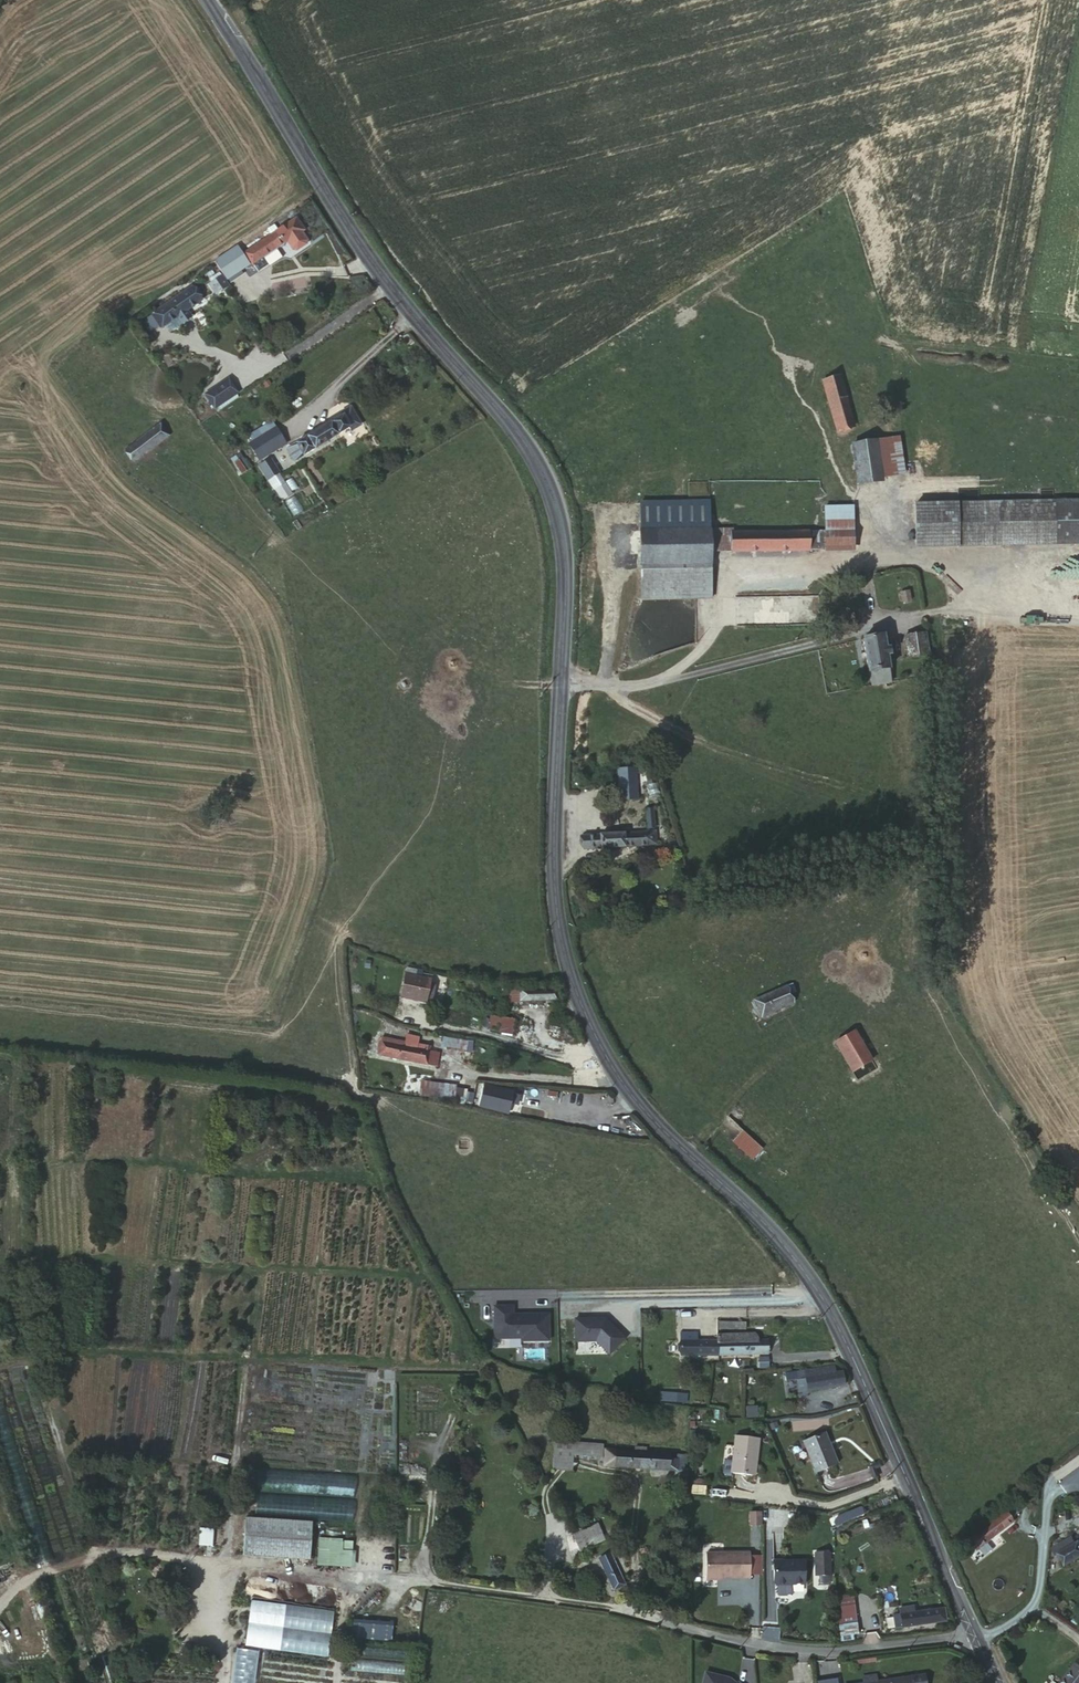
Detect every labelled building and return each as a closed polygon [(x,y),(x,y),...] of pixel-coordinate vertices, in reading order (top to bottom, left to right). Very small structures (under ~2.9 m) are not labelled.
[(264,230),(267,236),(242,253),(251,266),(284,244),(290,252),(295,253),(303,246),(304,244),(299,235),(301,233),(292,220),(275,231),(271,226),(264,230)] [(244,262),(235,250),(223,258),(231,270),(244,262)] [(219,289),(230,282),(224,272),(213,280),(219,289)] [(193,303),(183,292),(148,315),(157,329),(193,303)] [(207,411),(229,393),(219,379),(196,397),(207,411)] [(837,433),(855,428),(842,379),(823,386),(837,433)] [(336,418),(338,421),(283,454),(290,466),(346,433),(347,435),(356,430),(346,412),(336,418)] [(164,417),(126,442),(133,453),(171,428),(164,417)] [(260,458),(279,446),(270,431),(252,443),(260,458)] [(879,444),(884,479),(904,475),(899,441),(879,444)] [(858,482),(884,479),(879,444),(853,447),(858,482)] [(279,489),(264,464),(254,470),(262,484),(267,480),(274,492),(279,489)] [(689,485),(689,495),(708,495),(708,485),(689,485)] [(295,497),(285,503),(294,518),(304,512),(295,497)] [(645,531),(719,529),(719,502),(644,502),(645,531)] [(920,544),(1078,540),(1078,504),(919,507),(920,544)] [(824,534),(826,554),(858,553),(857,509),(824,509),(824,534)] [(645,555),(720,555),(720,535),(719,529),(645,531),(645,555)] [(631,555),(645,555),(645,531),(630,531),(631,555)] [(720,535),(720,555),(735,555),(733,534),(720,535)] [(733,534),(735,555),(826,554),(824,534),(733,534)] [(721,602),(720,555),(645,555),(646,603),(698,603),(721,602)] [(903,602),(912,601),(912,591),(902,592),(903,602)] [(928,658),(925,639),(906,637),(909,658),(928,658)] [(884,638),(861,640),(865,672),(870,672),(871,685),(890,684),(887,661),(892,660),(891,649),(885,650),(884,638)] [(617,770),(619,792),(636,790),(634,768),(617,770)] [(636,790),(619,792),(619,800),(636,797),(636,790)] [(586,850),(649,843),(649,829),(585,835),(586,850)] [(649,829),(649,843),(660,841),(659,829),(649,829)] [(415,967),(402,964),(396,995),(421,1001),(422,995),(429,997),(431,979),(414,975),(415,967)] [(754,1016),(799,998),(796,987),(801,985),(798,978),(747,999),(754,1016)] [(558,984),(502,982),(501,999),(558,1001),(558,984)] [(516,1029),(517,1014),(506,1012),(505,1015),(494,1014),(493,1026),(516,1029)] [(852,1078),(875,1065),(856,1032),(834,1044),(852,1078)] [(380,1037),(377,1052),(428,1065),(431,1049),(380,1037)] [(472,1106),(473,1089),(423,1084),(421,1101),(472,1106)] [(504,1110),(506,1097),(477,1091),(475,1103),(504,1110)] [(511,1106),(510,1117),(531,1118),(532,1108),(511,1106)] [(728,1117),(763,1149),(773,1138),(740,1107),(728,1117)] [(547,1338),(547,1318),(547,1312),(511,1312),(511,1304),(493,1304),(493,1317),(493,1336),(520,1335),(520,1338),(547,1338)] [(622,1341),(602,1321),(599,1321),(599,1323),(594,1323),(594,1321),(572,1322),(573,1344),(593,1344),(606,1357),(622,1341)] [(745,1332),(745,1321),(719,1321),(719,1332),(745,1332)] [(754,1333),(716,1333),(716,1341),(679,1342),(679,1356),(717,1355),(768,1355),(768,1340),(756,1341),(756,1336),(754,1333)] [(812,1372),(813,1387),(840,1386),(839,1372),(831,1372),(831,1366),(812,1366),(812,1372)] [(797,1387),(813,1387),(812,1372),(797,1372),(797,1387)] [(658,1390),(657,1400),(686,1401),(687,1391),(658,1390)] [(756,1475),(761,1435),(738,1431),(734,1458),(725,1457),(723,1473),(731,1475),(732,1471),(756,1475)] [(839,1464),(827,1431),(804,1440),(815,1473),(839,1464)] [(583,1460),(585,1445),(558,1440),(556,1456),(583,1460)] [(669,1451),(644,1449),(645,1442),(631,1441),(630,1448),(614,1446),(613,1465),(677,1472),(686,1473),(687,1453),(669,1451)] [(613,1465),(614,1446),(601,1446),(600,1464),(613,1465)] [(352,1515),(354,1475),(258,1468),(257,1490),(277,1491),(276,1503),(287,1504),(287,1511),(352,1515)] [(762,1526),(761,1512),(750,1512),(750,1526),(762,1526)] [(972,1554),(1016,1522),(1010,1512),(966,1545),(972,1554)] [(243,1515),(241,1555),(308,1558),(310,1518),(243,1515)] [(597,1521),(585,1528),(576,1531),(585,1549),(593,1545),(605,1540),(597,1521)] [(211,1545),(213,1526),(198,1525),(197,1544),(211,1545)] [(352,1565),(353,1538),(317,1536),(316,1564),(352,1565)] [(1059,1557),(1066,1569),(1078,1562),(1078,1545),(1066,1552),(1059,1557)] [(1054,1559),(1059,1557),(1066,1552),(1063,1546),(1051,1553),(1054,1559)] [(832,1576),(830,1551),(817,1553),(818,1577),(832,1576)] [(707,1579),(751,1579),(751,1576),(751,1557),(751,1554),(707,1554),(707,1579)] [(621,1586),(607,1555),(596,1560),(610,1591),(621,1586)] [(751,1576),(763,1575),(763,1557),(751,1557),(751,1576)] [(806,1583),(804,1559),(774,1561),(775,1583),(777,1583),(777,1593),(779,1594),(786,1594),(788,1592),(792,1592),(792,1583),(806,1583)] [(841,1597),(842,1606),(838,1606),(840,1622),(837,1623),(839,1636),(859,1633),(855,1604),(854,1595),(841,1597)] [(327,1655),(332,1608),(248,1598),(243,1645),(327,1655)] [(890,1623),(901,1621),(902,1628),(946,1620),(943,1606),(914,1610),(913,1602),(894,1605),(894,1613),(889,1613),(890,1623)] [(229,1682),(253,1682),(257,1649),(233,1646),(229,1682)] [(1075,1667),(1062,1682),(1078,1682),(1078,1670),(1075,1667)] [(706,1673),(704,1682),(741,1682),(737,1680),(736,1682),(730,1678),(706,1673)]
